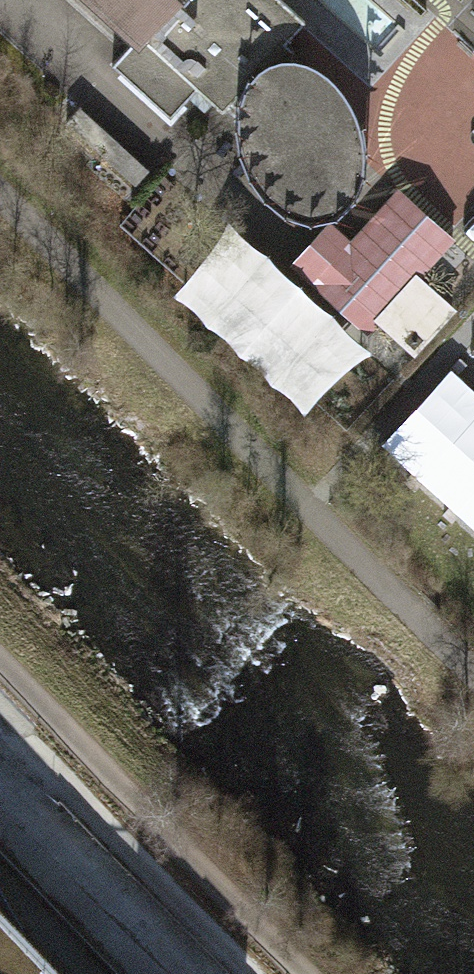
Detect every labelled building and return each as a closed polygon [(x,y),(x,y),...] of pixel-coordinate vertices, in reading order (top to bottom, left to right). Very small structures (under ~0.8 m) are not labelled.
[(216,116),(248,80),(308,25),(282,0),(87,0),(216,116)] [(365,158),(364,137),(356,109),(345,87),(326,67),(299,58),(273,59),(248,80),(240,99),(238,126),(240,145),(248,166),(264,193),(283,209),(308,219),(327,216),(351,203),(355,193),(362,177),(365,158)] [(220,212),(159,281),(321,423),(382,353),(220,212)] [(459,312),(417,273),(374,321),(416,359),(459,312)] [(450,497),(473,519),(473,470),(450,497)] [(0,887),(0,973),(84,973),(0,887)]
